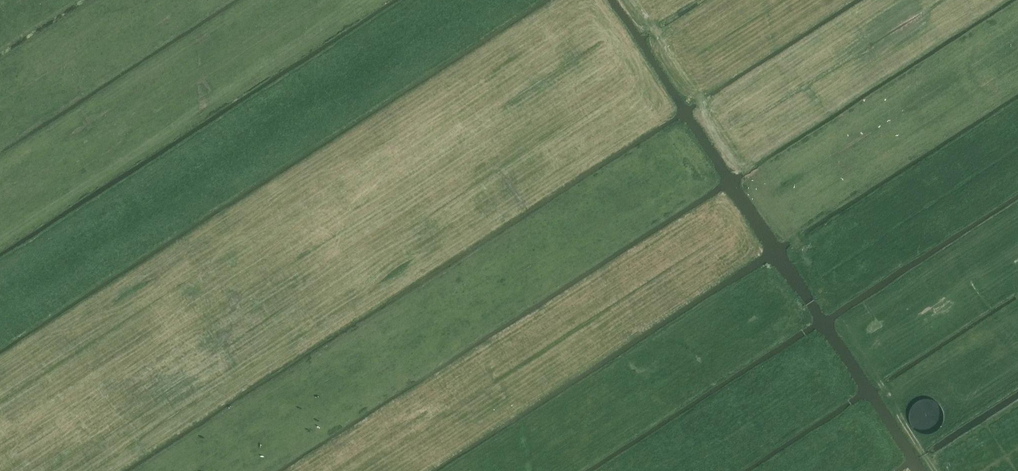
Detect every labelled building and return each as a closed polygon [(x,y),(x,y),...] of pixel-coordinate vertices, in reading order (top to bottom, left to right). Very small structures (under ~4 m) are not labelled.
[(945,421),(946,419),(945,416),(944,413),(943,410),(942,408),(939,406),(936,404),(931,403),(929,403),(926,404),(923,405),(920,407),(918,409),(916,412),(915,415),(915,418),(915,422),(916,424),(917,427),(919,429),(921,431),(924,433),(927,433),(929,434),(932,434),(935,433),(938,432),(941,430),(943,427),(944,425),(945,421)]
